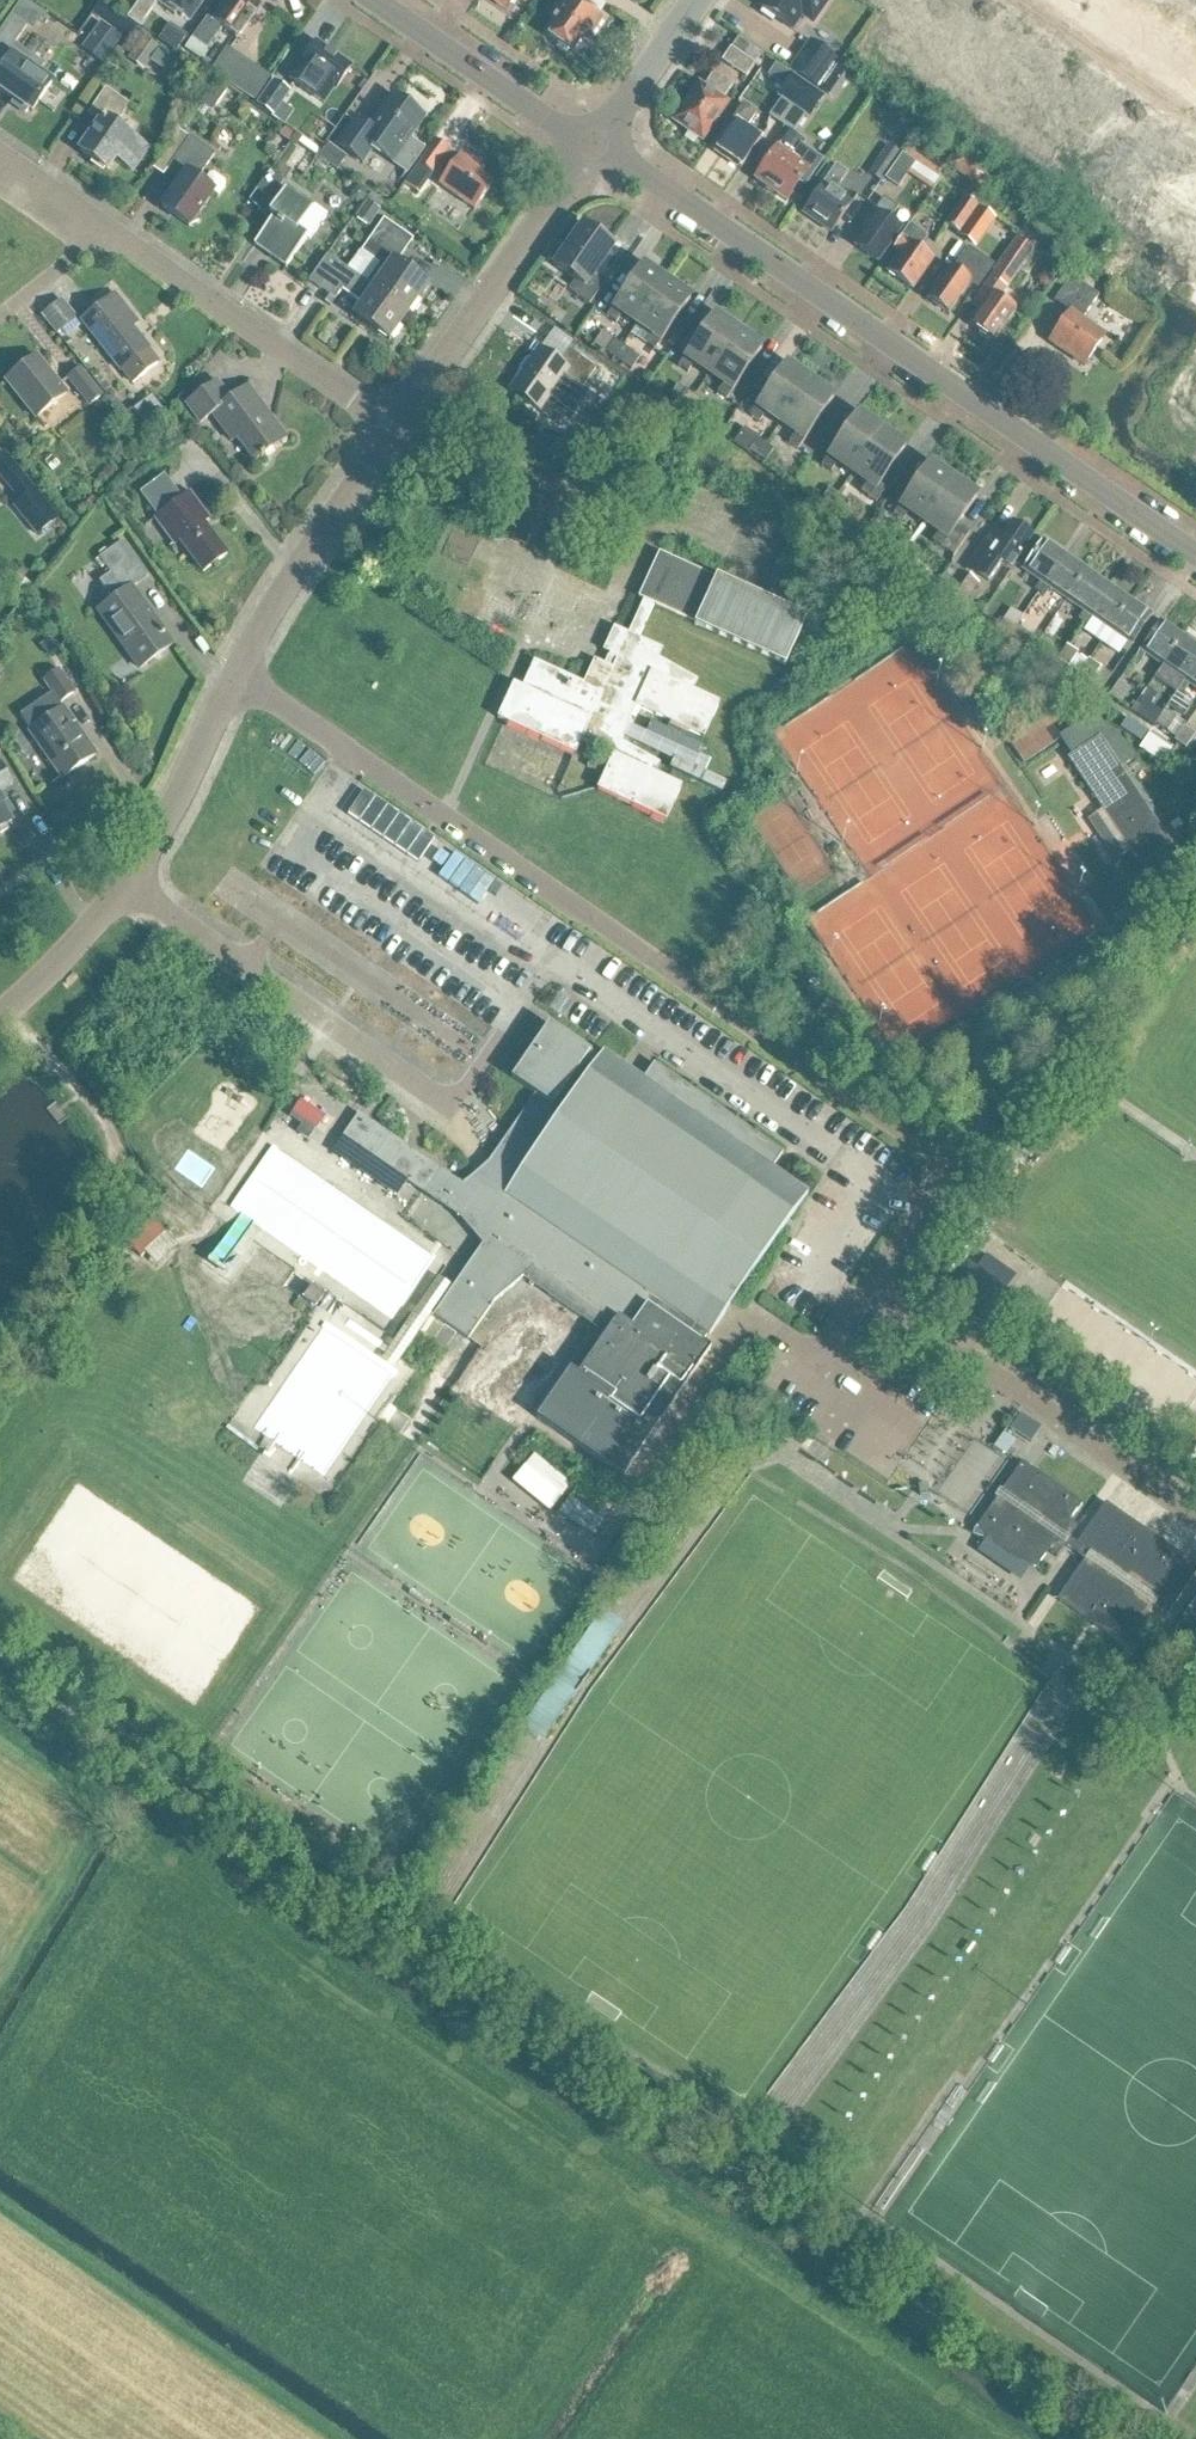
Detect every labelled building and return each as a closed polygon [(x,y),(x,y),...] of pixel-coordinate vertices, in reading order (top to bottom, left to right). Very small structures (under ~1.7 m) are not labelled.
[(158,3),(154,0),(140,0),(127,19),(140,28),(156,5),(158,3)] [(158,3),(156,5),(174,18),(176,14),(189,23),(205,0),(160,0),(158,3)] [(261,6),(252,0),(228,0),(212,23),(208,20),(185,52),(199,61),(221,29),(237,40),(261,6)] [(514,0),(489,0),(506,12),(514,0)] [(552,16),(557,19),(544,37),(571,55),(583,38),(587,40),(601,21),(575,4),(578,0),(563,0),(552,16)] [(760,8),(790,29),(800,15),(813,24),(826,5),(819,0),(766,0),(760,8)] [(48,18),(22,1),(11,18),(0,33),(0,54),(10,61),(0,75),(0,93),(14,102),(11,106),(25,116),(28,112),(31,114),(51,86),(36,76),(43,66),(14,46),(27,29),(32,33),(37,26),(38,26),(43,20),(45,21),(48,18)] [(81,51),(102,66),(122,40),(100,24),(81,51)] [(169,25),(158,41),(175,53),(187,37),(169,25)] [(808,42),(787,71),(791,75),(808,85),(814,89),(834,61),(808,42)] [(300,69),(290,82),(321,104),(331,90),(334,93),(351,69),(315,45),(299,68),(300,69)] [(227,49),(209,75),(213,77),(222,84),(238,61),(240,58),(227,49)] [(730,49),(721,62),(745,78),(754,65),(730,49)] [(774,66),(767,79),(782,89),(778,95),(782,98),(768,119),(781,127),(794,106),(808,85),(791,75),(790,77),(774,66)] [(699,89),(675,122),(688,131),(686,135),(696,142),(698,138),(701,141),(724,107),(721,105),(734,86),(715,73),(702,91),(699,89)] [(273,81),(255,106),(273,118),(290,93),(273,81)] [(794,106),(781,127),(789,132),(793,135),(806,114),(810,116),(824,96),(814,89),(808,85),(794,106)] [(131,173),(146,151),(113,128),(127,107),(104,91),(86,117),(98,125),(79,154),(106,173),(114,161),(131,173)] [(406,141),(421,120),(392,99),(369,132),(354,121),(336,147),(362,165),(372,150),(391,163),(392,161),(407,172),(398,184),(399,185),(425,149),(423,148),(421,151),(406,141)] [(1079,114),(1052,153),(1093,181),(1102,168),(1101,167),(1135,118),(1111,101),(1094,125),(1079,114)] [(736,124),(716,153),(727,160),(726,162),(740,172),(761,141),(746,130),(756,116),(742,106),(732,121),(736,124)] [(1135,118),(1101,167),(1102,168),(1114,176),(1105,189),(1131,207),(1158,169),(1143,159),(1159,135),(1135,118)] [(196,182),(214,156),(180,132),(153,171),(163,177),(167,171),(181,181),(161,210),(188,229),(190,226),(191,227),(198,223),(199,215),(198,215),(213,195),(217,198),(224,188),(224,184),(213,176),(209,177),(202,187),(196,182)] [(776,150),(754,182),(786,204),(796,190),(799,193),(818,165),(799,152),(805,143),(793,135),(789,132),(776,150)] [(458,159),(435,143),(418,167),(441,183),(438,188),(473,212),(492,185),(480,177),(483,173),(459,156),(458,159)] [(318,158),(337,171),(346,158),(327,145),(318,158)] [(947,163),(981,184),(993,167),(958,145),(947,163)] [(888,147),(868,175),(882,184),(884,181),(901,156),(888,147)] [(901,156),(884,181),(897,189),(915,164),(902,156),(901,156)] [(822,186),(804,213),(813,219),(811,221),(831,235),(851,206),(834,194),(847,175),(836,167),(822,186)] [(312,211),(278,187),(282,181),(267,171),(254,190),(273,204),(265,215),(272,220),(253,248),(285,270),(306,240),(309,242),(326,217),(313,208),(312,211)] [(1143,215),(1170,234),(1179,221),(1191,229),(1192,230),(1195,224),(1195,171),(1185,188),(1170,177),(1143,215)] [(412,175),(405,186),(419,195),(426,185),(412,175)] [(964,199),(944,227),(959,236),(978,209),(964,199)] [(866,231),(854,248),(864,254),(862,257),(872,264),(874,261),(877,263),(900,231),(887,222),(895,211),(883,202),(874,214),(873,213),(863,229),(866,231)] [(978,209),(959,236),(971,244),(990,218),(978,209)] [(361,255),(359,253),(346,271),(408,315),(427,287),(395,265),(412,241),(384,221),(361,255)] [(597,277),(617,248),(580,224),(563,251),(557,247),(548,262),(575,280),(568,292),(589,307),(605,283),(597,277)] [(1182,242),(1195,252),(1195,224),(1192,230),(1191,229),(1182,242)] [(899,256),(887,274),(910,290),(931,260),(918,251),(927,239),(909,226),(892,251),(899,256)] [(981,308),(968,327),(978,334),(979,337),(986,342),(988,341),(992,344),(1015,312),(999,301),(1033,251),(1017,239),(981,290),(972,303),(981,308)] [(949,270),(927,301),(948,316),(970,284),(976,288),(992,266),(968,249),(953,272),(949,270)] [(408,315),(346,271),(325,257),(307,282),(325,295),(321,301),(332,307),(342,292),(361,305),(353,317),(389,343),(408,315)] [(634,328),(667,281),(643,264),(605,318),(616,325),(621,318),(634,328)] [(1069,313),(1048,344),(1083,368),(1104,338),(1081,322),(1098,297),(1070,277),(1053,303),(1069,313)] [(667,281),(634,328),(649,338),(645,345),(655,352),(693,298),(667,281)] [(132,385),(157,365),(146,352),(148,351),(131,329),(137,325),(114,296),(81,323),(120,373),(121,372),(132,385)] [(57,336),(78,320),(62,300),(42,317),(57,336)] [(708,378),(739,330),(714,313),(677,367),(687,374),(692,367),(708,378)] [(739,330),(708,378),(721,388),(716,395),(727,402),(765,348),(739,330)] [(613,359),(621,346),(614,342),(605,354),(613,359)] [(621,346),(613,359),(621,365),(630,352),(621,346)] [(559,366),(538,351),(509,392),(538,412),(548,399),(574,418),(590,396),(582,390),(595,371),(568,352),(559,366)] [(3,383),(34,422),(68,395),(36,356),(3,383)] [(778,427),(810,379),(786,362),(748,417),(759,424),(764,417),(778,427)] [(87,407),(102,396),(80,369),(67,379),(87,407)] [(810,379),(778,427),(793,437),(788,444),(799,451),(836,397),(810,379)] [(230,402),(217,383),(186,407),(200,426),(212,417),(232,443),(238,438),(256,462),(285,440),(247,389),(230,402)] [(684,408),(693,396),(686,391),(677,403),(684,408)] [(693,396),(684,408),(693,414),(701,402),(693,396)] [(135,438),(145,430),(130,412),(120,419),(135,438)] [(851,477),(884,430),(858,412),(820,466),(830,473),(835,466),(851,477)] [(884,430),(851,477),(865,487),(860,494),(871,501),(881,487),(909,447),(884,430)] [(744,432),(733,448),(746,457),(749,452),(757,441),(744,432)] [(756,457),(764,446),(757,441),(749,452),(756,457)] [(764,446),(756,457),(766,464),(774,452),(764,446)] [(37,492),(5,453),(0,457),(0,480),(21,505),(37,492)] [(922,526),(954,478),(929,461),(892,516),(902,523),(907,516),(922,526)] [(164,476),(139,494),(157,519),(155,520),(175,546),(179,543),(197,566),(203,574),(227,557),(221,548),(209,533),(207,535),(201,527),(208,522),(189,495),(182,500),(164,476)] [(954,478),(922,526),(936,536),(931,543),(953,558),(970,534),(959,527),(980,496),(954,478)] [(829,490),(821,501),(830,508),(838,496),(829,490)] [(60,520),(37,492),(21,505),(16,510),(39,537),(60,520)] [(1015,527),(1012,524),(996,546),(993,544),(973,573),(987,583),(999,566),(1008,572),(1032,538),(1028,536),(1028,533),(1018,526),(1015,527)] [(900,557),(908,545),(900,540),(892,552),(900,557)] [(139,671),(172,647),(131,590),(147,578),(122,543),(99,559),(110,575),(99,583),(113,603),(98,614),(139,671)] [(1039,595),(1065,558),(1042,543),(1022,572),(1039,583),(1033,591),(1039,595)] [(908,545),(900,557),(909,562),(917,550),(908,545)] [(712,580),(659,555),(638,600),(642,602),(626,636),(612,630),(602,653),(608,656),(602,667),(592,662),(582,686),(532,664),(521,689),(513,686),(497,720),(575,756),(581,743),(612,757),(597,791),(663,822),(680,786),(652,774),(657,765),(618,744),(634,709),(700,739),(717,704),(692,692),(696,682),(657,660),(661,651),(636,640),(652,606),(692,625),(692,626),(781,667),(803,618),(800,617),(808,600),(773,584),(765,601),(713,577),(712,580)] [(1066,602),(1086,573),(1065,558),(1039,595),(1043,598),(1049,591),(1066,602)] [(957,616),(978,586),(959,573),(938,603),(957,616)] [(1082,625),(1108,588),(1086,573),(1066,602),(1082,613),(1076,621),(1082,625)] [(1109,632),(1129,603),(1108,588),(1082,625),(1086,628),(1092,621),(1109,632)] [(1129,603),(1109,632),(1126,644),(1120,652),(1125,655),(1151,617),(1129,603)] [(991,638),(1003,646),(1022,618),(1011,610),(991,638)] [(1161,668),(1182,639),(1160,624),(1135,661),(1139,664),(1145,657),(1161,668)] [(1031,637),(1018,628),(1005,647),(1018,656),(1031,637)] [(1195,665),(1195,648),(1182,639),(1161,668),(1178,680),(1173,687),(1178,691),(1195,665)] [(1069,670),(1079,655),(1067,647),(1057,663),(1069,670)] [(1089,684),(1100,669),(1087,660),(1077,677),(1089,684)] [(1178,691),(1183,694),(1188,686),(1195,692),(1195,665),(1178,691)] [(59,705),(74,694),(58,670),(42,681),(51,695),(59,705)] [(1120,706),(1130,691),(1118,683),(1108,698),(1120,706)] [(1158,719),(1161,714),(1150,707),(1157,697),(1147,690),(1130,714),(1152,728),(1155,724),(1158,719)] [(62,780),(95,757),(68,719),(51,695),(18,718),(62,780)] [(1166,731),(1174,719),(1174,718),(1163,712),(1161,714),(1158,719),(1155,724),(1166,731)] [(1147,735),(1124,720),(1118,728),(1141,744),(1147,735)] [(1186,750),(1195,735),(1183,727),(1173,742),(1186,750)] [(1138,750),(1161,765),(1171,751),(1149,735),(1138,750)] [(1139,868),(1171,847),(1099,738),(1066,760),(1139,868)] [(600,775),(606,762),(592,756),(587,768),(600,775)] [(10,786),(0,770),(0,793),(10,786)] [(12,823),(0,804),(0,830),(12,823)] [(599,1059),(549,1025),(511,1080),(536,1097),(489,1165),(467,1189),(441,1172),(440,1173),(359,1117),(343,1140),(461,1222),(485,1247),(435,1318),(469,1342),(495,1304),(523,1280),(597,1331),(536,1419),(622,1478),(688,1384),(712,1350),(703,1344),(708,1337),(710,1338),(808,1195),(773,1170),(784,1154),(654,1065),(643,1081),(603,1054),(599,1059)] [(317,1128),(327,1113),(302,1096),(292,1111),(317,1128)] [(394,1120),(399,1113),(391,1107),(386,1114),(394,1120)] [(120,1245),(133,1259),(158,1236),(145,1222),(120,1245)] [(1015,1299),(967,1266),(956,1282),(943,1273),(931,1290),(944,1299),(947,1295),(994,1328),(1015,1299)] [(316,1311),(325,1299),(312,1291),(304,1302),(316,1311)] [(1030,1444),(1040,1428),(1020,1415),(1010,1430),(1030,1444)] [(807,1451),(815,1440),(808,1435),(802,1444),(801,1446),(807,1451)] [(513,1478),(549,1511),(573,1485),(536,1452),(513,1478)] [(1021,1463),(1001,1492),(999,1490),(994,1498),(996,1500),(976,1528),(992,1548),(1011,1561),(1035,1570),(1047,1553),(1055,1559),(1064,1547),(1083,1561),(1055,1602),(1124,1649),(1152,1609),(1160,1614),(1164,1608),(1169,1612),(1195,1572),(1195,1569),(1104,1505),(1075,1545),(1069,1540),(1077,1528),(1069,1523),(1081,1506),(1021,1463)] [(1195,1618),(1195,1598),(1181,1620),(1190,1626),(1195,1618)]
